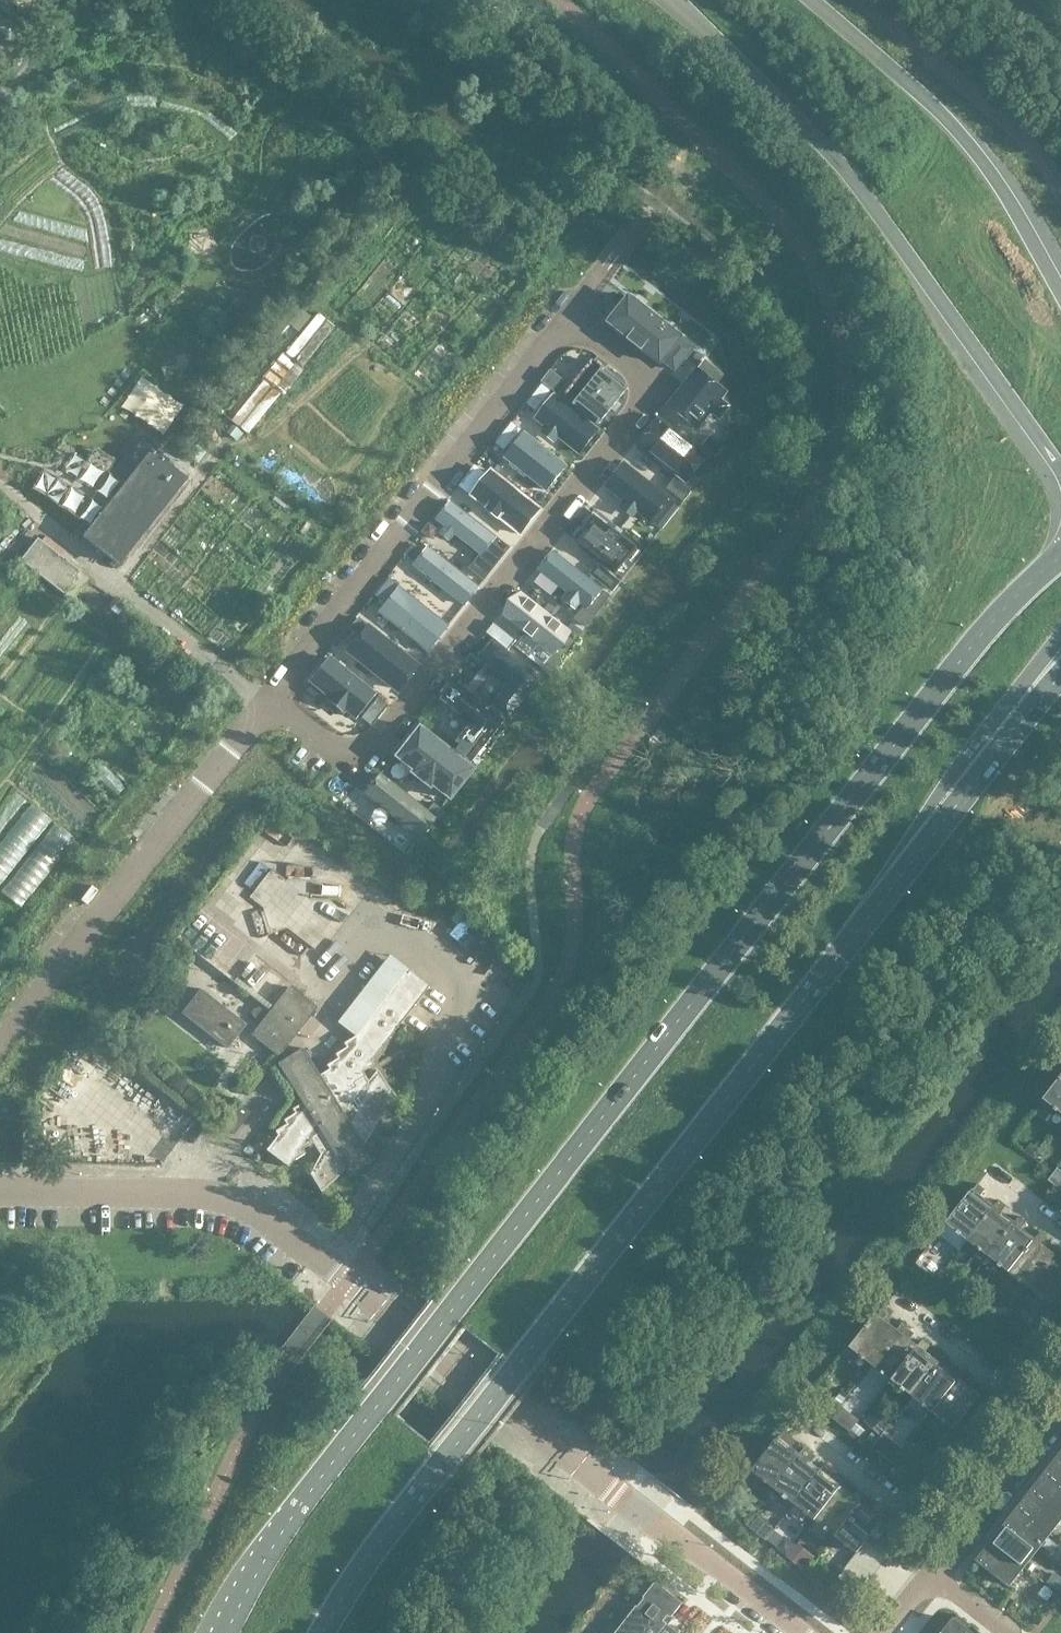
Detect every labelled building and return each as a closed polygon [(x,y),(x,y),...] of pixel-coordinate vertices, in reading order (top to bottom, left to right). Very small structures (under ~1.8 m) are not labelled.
[(688,338),(632,295),(609,324),(664,369),(666,366),(678,376),(699,350),(686,340),(688,338)] [(299,352),(288,367),(292,370),(303,355),(299,352)] [(700,367),(698,365),(667,404),(700,430),(713,413),(722,419),(733,405),(725,399),(731,391),(720,382),(727,374),(707,359),(700,367)] [(630,386),(604,365),(573,404),(600,425),(630,386)] [(560,394),(569,382),(552,369),(543,380),(560,394)] [(272,389),(261,403),(265,406),(276,391),(272,389)] [(602,429),(556,392),(535,418),(546,426),(542,432),(556,443),(560,438),(581,455),(602,429)] [(711,455),(659,415),(639,442),(690,482),(711,455)] [(569,465),(526,431),(505,457),(549,491),(569,465)] [(725,446),(711,435),(703,446),(717,457),(725,446)] [(135,467),(149,450),(152,447),(148,444),(143,440),(127,461),(132,465),(135,467)] [(116,564),(184,477),(150,450),(82,537),(116,564)] [(671,497),(625,461),(605,486),(626,502),(621,507),(635,518),(639,513),(651,522),(671,497)] [(492,468),(470,495),(522,536),(543,509),(492,468)] [(693,491),(676,477),(668,488),(685,501),(693,491)] [(512,547),(452,500),(436,519),(446,526),(441,532),(451,541),(457,534),(482,554),(471,568),(486,580),(512,547)] [(680,507),(671,500),(654,521),(664,528),(680,507)] [(594,513),(586,507),(566,532),(618,573),(629,559),(634,562),(642,552),(638,548),(640,546),(595,511),(594,513)] [(433,539),(440,529),(430,522),(423,531),(433,539)] [(62,557),(37,538),(20,560),(63,594),(80,572),(62,557)] [(424,551),(414,543),(405,554),(416,563),(414,565),(466,606),(481,587),(429,546),(424,551)] [(613,596),(555,551),(540,569),(544,572),(536,582),(553,595),(560,586),(567,592),(562,599),(577,610),(582,604),(584,606),(574,618),(587,628),(613,596)] [(622,581),(599,563),(592,573),(614,591),(622,581)] [(451,626),(389,577),(374,596),(384,604),(378,612),(429,653),(451,626)] [(574,631),(522,591),(504,615),(528,633),(516,647),(545,669),(574,631)] [(420,665),(358,617),(349,628),(357,634),(345,650),(398,692),(420,665)] [(543,678),(494,639),(479,657),(510,682),(491,706),(509,720),(543,678)] [(377,693),(329,655),(307,682),(327,697),(325,699),(344,714),(345,712),(355,720),(377,693)] [(505,719),(451,677),(435,698),(467,724),(450,746),(471,762),(505,719)] [(495,695),(480,684),(474,692),(489,704),(495,695)] [(377,698),(361,717),(372,725),(388,706),(377,698)] [(476,767),(419,722),(393,755),(410,769),(408,771),(430,789),(432,786),(450,800),(476,767)] [(437,817),(380,772),(363,793),(420,838),(437,817)] [(51,816),(30,801),(0,845),(0,887),(1,888),(51,816)] [(58,823),(3,889),(22,904),(76,838),(58,823)] [(412,844),(400,834),(392,843),(404,853),(412,844)] [(368,1081),(363,1072),(374,1065),(371,1061),(399,1025),(429,986),(407,969),(371,1015),(354,1002),(338,1022),(355,1036),(343,1043),(346,1047),(335,1054),(337,1058),(326,1065),(329,1069),(319,1075),(302,1048),(277,1064),(302,1103),(292,1109),(295,1113),(284,1120),(286,1124),(275,1131),(277,1135),(266,1150),(288,1167),(294,1161),(305,1153),(303,1149),(313,1143),(320,1154),(310,1174),(321,1193),(329,1186),(334,1181),(337,1178),(344,1170),(348,1176),(373,1161),(364,1146),(368,1140),(371,1133),(377,1124),(380,1117),(383,1111),(386,1104),(388,1097),(390,1090),(377,1070),(368,1081)] [(279,1056),(316,1008),(289,987),(252,1035),(279,1056)] [(245,1025),(201,990),(182,1013),(227,1048),(245,1025)] [(1044,1100),(1056,1109),(1054,1110),(1058,1113),(1059,1111),(1060,1113),(1060,1078),(1044,1100)] [(234,1134),(251,1113),(241,1105),(224,1126),(234,1134)] [(1060,1167),(1052,1178),(1060,1184),(1060,1167)] [(969,1240),(995,1206),(994,1206),(981,1196),(986,1189),(979,1184),(974,1190),(973,1190),(947,1223),(959,1232),(958,1234),(961,1236),(962,1235),(969,1240)] [(989,1256),(1016,1222),(1015,1222),(1002,1212),(1007,1206),(999,1200),(994,1206),(995,1206),(969,1240),(979,1248),(978,1250),(982,1253),(983,1251),(989,1256)] [(1010,1272),(1036,1239),(1022,1228),(1027,1222),(1020,1216),(1015,1222),(1016,1222),(989,1256),(1000,1265),(999,1266),(1002,1269),(1003,1267),(1010,1272)] [(1031,1289),(1057,1255),(1056,1255),(1043,1244),(1048,1238),(1041,1232),(1036,1239),(1010,1272),(1021,1281),(1019,1282),(1023,1285),(1024,1283),(1031,1289)] [(1056,1299),(1060,1293),(1060,1249),(1056,1255),(1057,1255),(1031,1289),(1041,1297),(1040,1299),(1044,1301),(1045,1300),(1052,1305),(1056,1299)] [(1056,1299),(1052,1305),(1048,1310),(1060,1320),(1060,1303),(1056,1299)] [(872,1364),(898,1330),(884,1319),(889,1313),(882,1308),(877,1314),(851,1347),(862,1356),(861,1358),(864,1360),(865,1359),(872,1364)] [(893,1380),(919,1346),(918,1346),(905,1336),(910,1329),(903,1324),(898,1330),(872,1364),(883,1372),(881,1374),(885,1376),(886,1375),(893,1380)] [(913,1396),(939,1362),(926,1352),(931,1346),(923,1340),(918,1346),(919,1346),(893,1380),(903,1388),(902,1390),(905,1393),(907,1391),(913,1396)] [(934,1413),(960,1379),(946,1368),(951,1362),(944,1356),(939,1362),(913,1396),(924,1405),(923,1406),(926,1409),(927,1407),(934,1413)] [(960,1423),(968,1413),(981,1395),(967,1384),(972,1378),(964,1372),(960,1379),(934,1413),(945,1421),(943,1422),(947,1425),(948,1424),(955,1429),(960,1423)] [(855,1428),(862,1418),(843,1404),(836,1414),(855,1428)] [(989,1429),(968,1413),(960,1423),(981,1440),(989,1429)] [(981,1440),(960,1423),(955,1429),(951,1433),(972,1450),(981,1440)] [(775,1488),(801,1454),(787,1443),(792,1437),(785,1431),(780,1437),(754,1471),(765,1480),(764,1481),(767,1484),(768,1482),(775,1488)] [(972,1450),(951,1433),(943,1444),(964,1460),(972,1450)] [(964,1460),(943,1444),(935,1454),(956,1471),(964,1460)] [(796,1504),(822,1470),(821,1470),(808,1459),(813,1453),(806,1447),(801,1454),(775,1488),(786,1496),(785,1497),(788,1500),(789,1499),(796,1504)] [(1059,1457),(1046,1474),(1060,1486),(1060,1458),(1059,1457)] [(816,1520),(843,1486),(842,1486),(829,1476),(834,1469),(826,1464),(821,1470),(822,1470),(796,1504),(806,1512),(805,1514),(809,1516),(810,1515),(816,1520)] [(1046,1474),(1032,1491),(1060,1514),(1060,1486),(1046,1474)] [(837,1536),(863,1502),(849,1492),(854,1486),(847,1480),(842,1486),(843,1486),(816,1520),(827,1528),(826,1530),(829,1532),(830,1531),(837,1536)] [(1032,1491),(1019,1508),(1051,1534),(1060,1521),(1060,1514),(1032,1491)] [(877,1528),(884,1519),(870,1508),(875,1502),(868,1496),(863,1502),(837,1536),(848,1545),(847,1546),(850,1549),(851,1547),(858,1553),(863,1547),(871,1536),(877,1528)] [(1051,1534),(1019,1508),(1006,1526),(1038,1550),(1051,1534)] [(1038,1550),(1006,1526),(992,1543),(1024,1568),(1038,1550)] [(877,1541),(884,1533),(877,1528),(871,1536),(877,1541)] [(892,1553),(877,1541),(871,1536),(863,1547),(884,1563),(892,1553)] [(1024,1568),(992,1543),(978,1561),(1010,1586),(1024,1568)] [(884,1563),(863,1547),(858,1553),(854,1557),(876,1574),(884,1563)] [(876,1574),(854,1557),(846,1568),(867,1584),(876,1574)] [(867,1584),(846,1568),(838,1578),(859,1595),(867,1584)] [(664,1621),(668,1616),(669,1617),(671,1617),(672,1617),(673,1616),(684,1603),(656,1581),(616,1632),(680,1632),(664,1621)] [(964,1626),(967,1622),(959,1615),(955,1620),(944,1632),(972,1632),(964,1626)]
